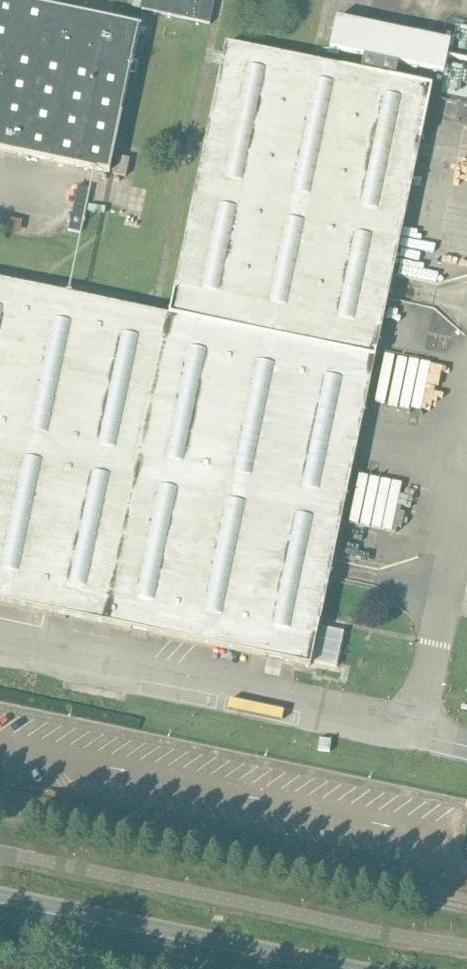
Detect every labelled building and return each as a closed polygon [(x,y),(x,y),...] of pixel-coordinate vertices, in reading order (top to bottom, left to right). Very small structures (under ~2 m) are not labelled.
[(110,169),(142,22),(36,0),(0,0),(0,147),(110,169)] [(223,20),(227,0),(156,0),(155,6),(223,20)] [(445,73),(451,42),(443,40),(336,18),(330,49),(363,56),(360,71),(395,79),(398,64),(432,71),(445,73)] [(171,316),(374,359),(431,86),(395,79),(360,71),(228,44),(171,316)] [(117,156),(114,174),(127,177),(130,159),(117,156)] [(79,186),(69,231),(80,233),(90,188),(79,186)] [(171,316),(0,281),(0,600),(108,622),(171,316)] [(108,622),(131,627),(310,665),(315,641),(374,359),(171,316),(108,622)] [(321,626),(314,657),(336,661),(343,630),(321,626)]
